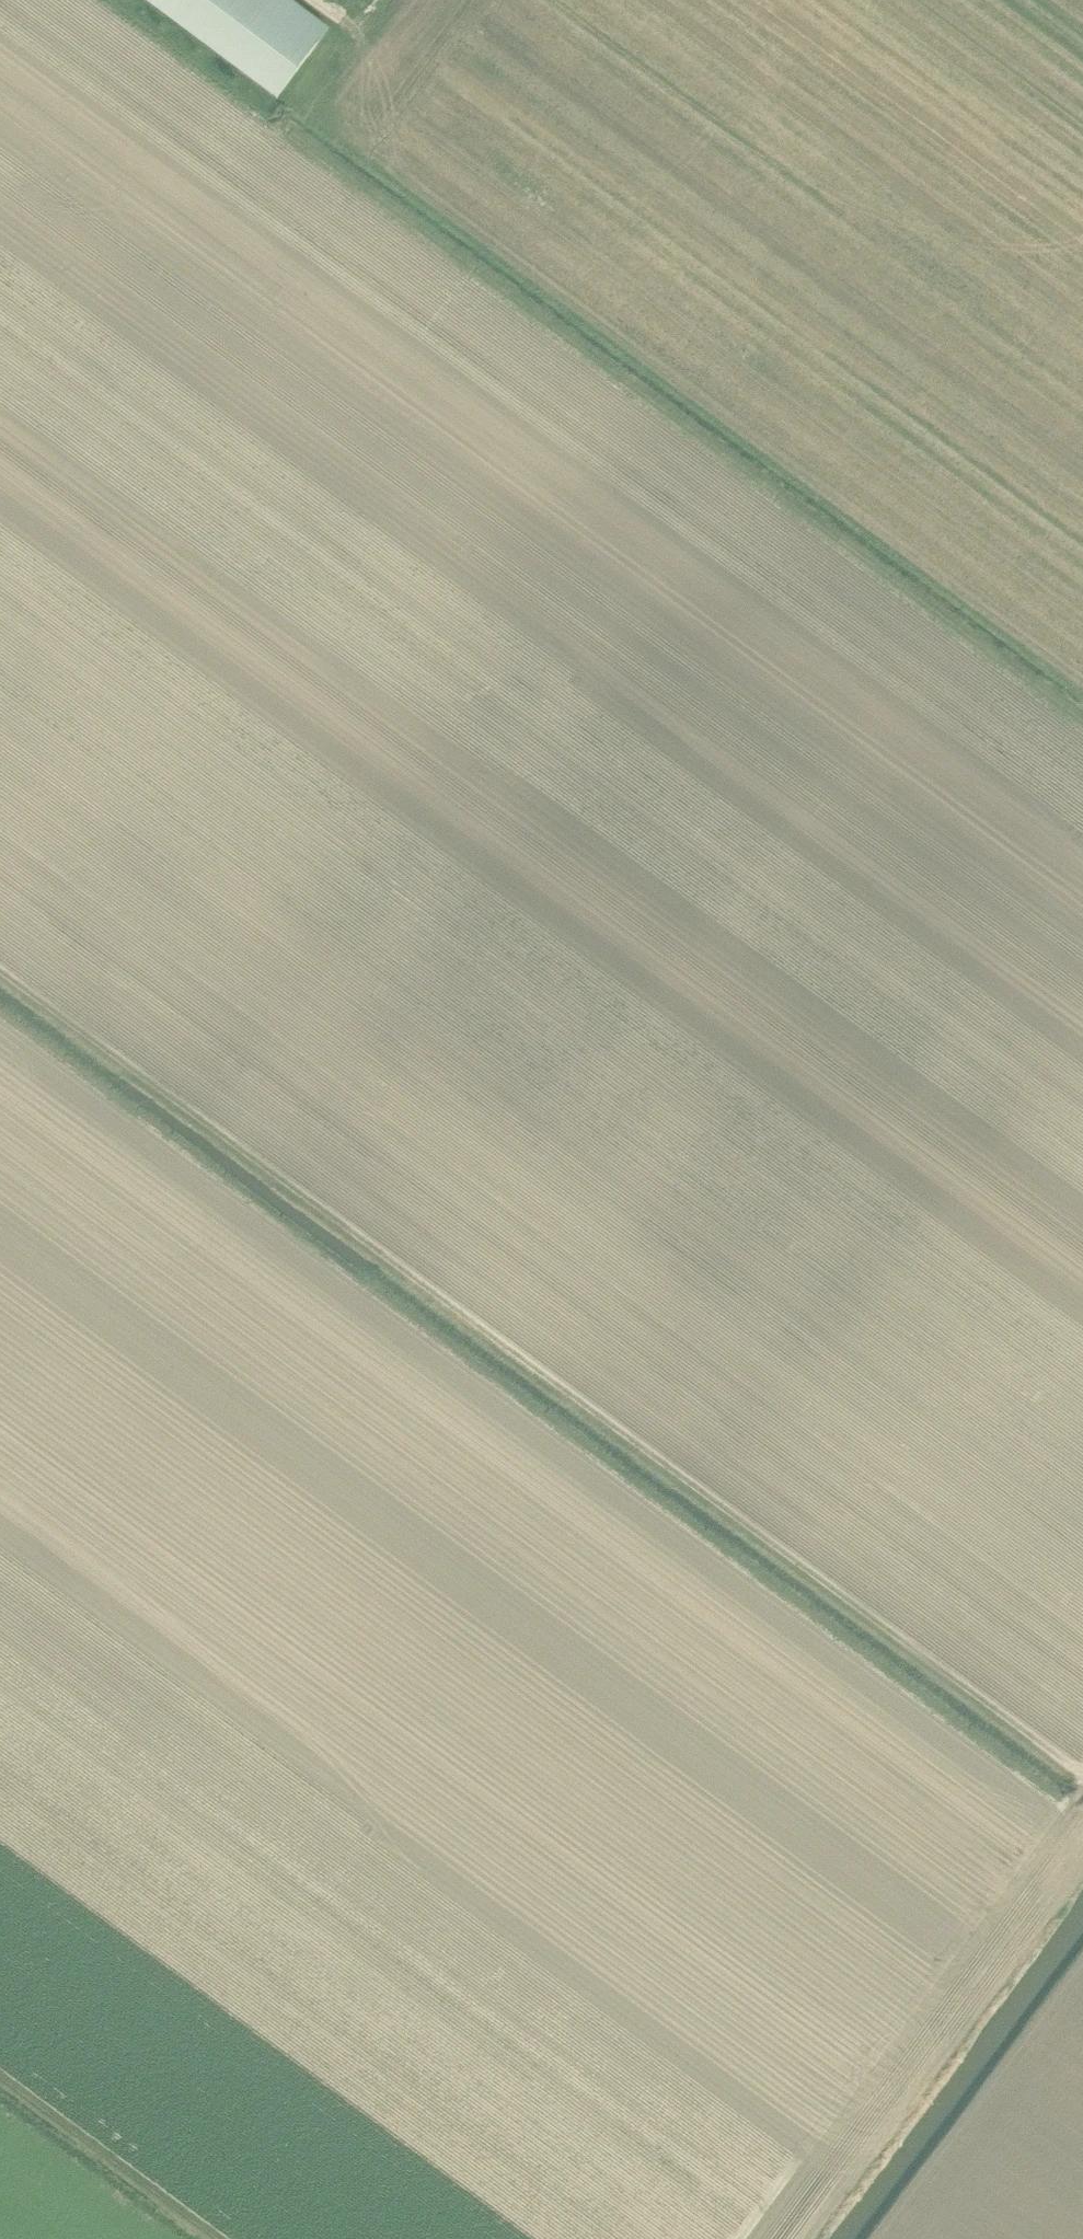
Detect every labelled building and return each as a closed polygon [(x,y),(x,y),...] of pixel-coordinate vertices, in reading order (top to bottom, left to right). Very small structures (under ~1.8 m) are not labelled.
[(294,0),(143,0),(280,100),(331,28),(294,0)]
